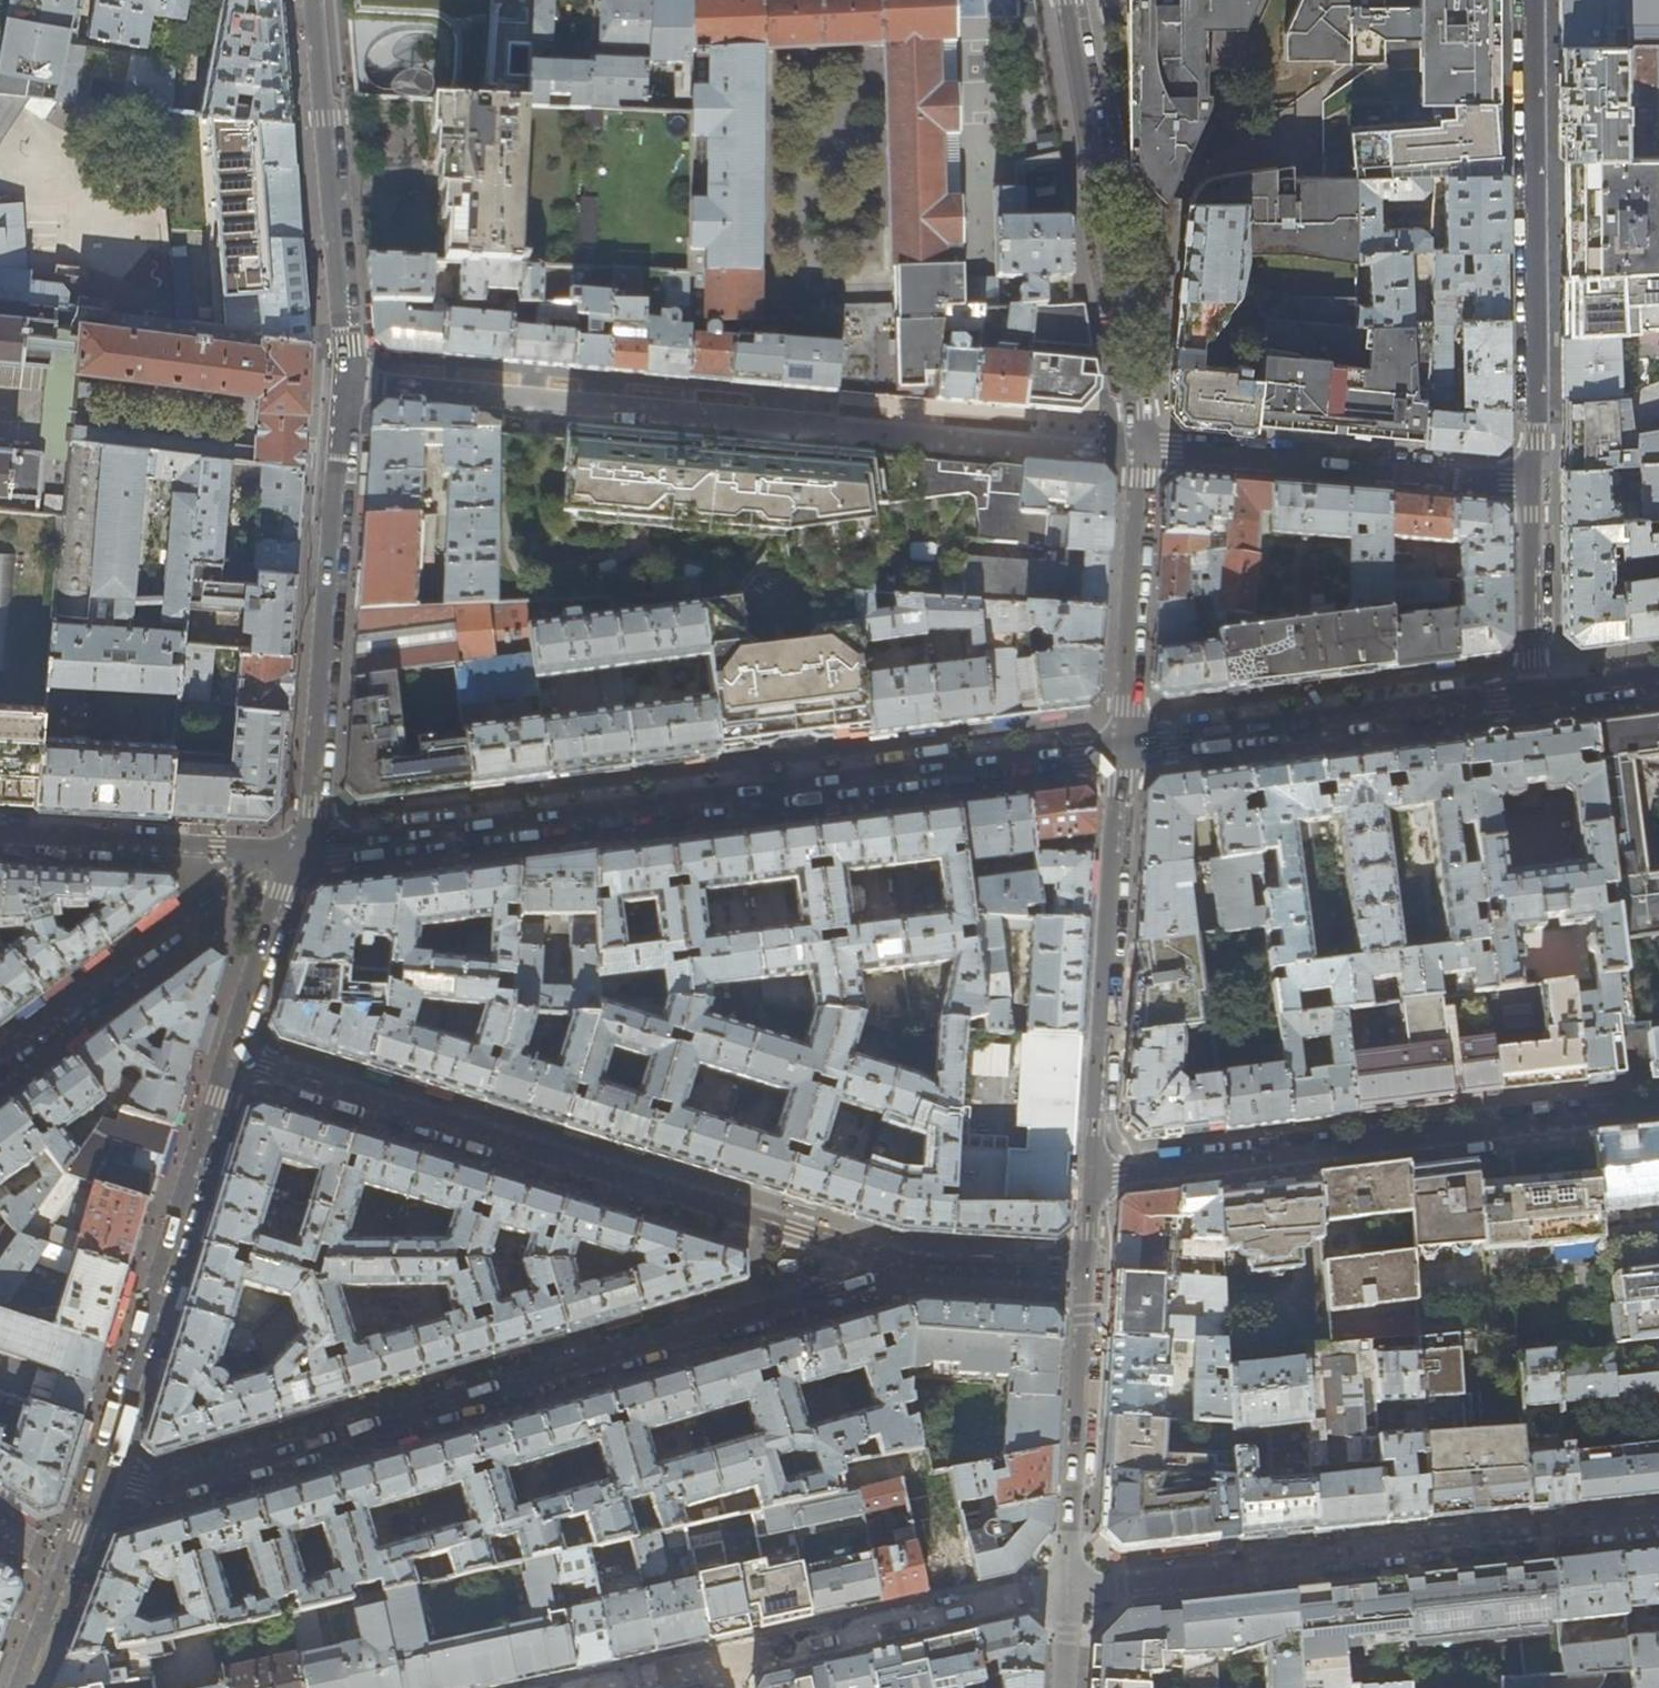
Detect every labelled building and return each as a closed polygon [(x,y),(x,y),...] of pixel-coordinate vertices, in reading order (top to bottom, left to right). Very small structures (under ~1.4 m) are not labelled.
[(171,110),(181,59),(74,44),(82,0),(13,0),(1,67),(0,67),(0,96),(76,102),(80,78),(113,81),(108,105),(171,110)] [(86,36),(145,46),(150,13),(183,18),(187,0),(93,0),(86,36)] [(280,0),(221,0),(199,113),(232,116),(246,117),(290,121),(285,59),(280,0)] [(533,0),(345,0),(348,35),(419,35),(449,37),(446,104),(528,107),(533,0)] [(528,107),(543,108),(543,96),(566,97),(566,109),(586,109),(591,66),(536,63),(536,55),(551,42),(553,0),(533,0),(528,107)] [(591,66),(586,109),(643,112),(652,0),(602,0),(599,46),(622,47),(621,61),(607,60),(608,54),(598,54),(598,60),(592,60),(591,66)] [(643,112),(690,114),(692,0),(652,0),(643,112)] [(690,114),(689,274),(689,307),(690,306),(690,315),(689,324),(698,324),(714,323),(716,322),(735,321),(757,320),(759,49),(760,49),(760,51),(882,45),(882,44),(885,44),(891,296),(788,302),(788,310),(767,311),(768,320),(768,319),(769,319),(777,319),(785,318),(842,315),(886,313),(944,309),(945,309),(942,246),(958,245),(955,88),(937,89),(936,49),(954,48),(954,47),(952,0),(692,0),(690,114)] [(1140,6),(1140,7),(1141,9),(1142,10),(1144,11),(1149,161),(1151,170),(1155,180),(1161,191),(1170,202),(1202,139),(1202,128),(1207,128),(1206,111),(1209,110),(1211,110),(1214,107),(1215,104),(1217,101),(1217,90),(1214,90),(1212,56),(1206,57),(1204,25),(1249,22),(1248,0),(1140,0),(1140,6)] [(1349,61),(1346,61),(1346,3),(1346,0),(1298,0),(1284,32),(1284,61),(1332,61),(1332,64),(1349,64),(1349,61)] [(1559,47),(1626,46),(1633,46),(1658,46),(1658,0),(1559,0),(1559,47)] [(1498,26),(1497,1),(1346,3),(1346,61),(1349,61),(1383,61),(1383,41),(1419,41),(1419,45),(1420,49),(1433,49),(1495,52),(1498,40),(1498,26)] [(1632,69),(1631,61),(1626,61),(1626,46),(1559,47),(1560,106),(1560,120),(1560,157),(1566,157),(1658,157),(1658,46),(1633,46),(1633,83),(1626,83),(1626,69),(1632,69)] [(1499,79),(1499,71),(1490,71),(1495,52),(1420,49),(1425,60),(1425,85),(1419,85),(1419,104),(1438,104),(1493,104),(1499,104),(1499,79)] [(543,108),(528,107),(446,104),(431,103),(436,161),(437,180),(438,186),(444,261),(444,262),(460,263),(542,267),(573,269),(614,270),(638,271),(650,272),(689,274),(690,114),(643,112),(586,109),(566,109),(543,108)] [(1446,175),(1497,174),(1496,159),(1493,104),(1438,104),(1438,119),(1436,119),(1436,126),(1355,131),(1355,165),(1441,159),(1441,175),(1446,175)] [(233,130),(232,116),(199,113),(184,112),(183,137),(229,143),(229,144),(248,146),(257,254),(243,253),(247,292),(259,292),(260,299),(251,299),(254,332),(309,339),(305,286),(301,226),(296,163),(294,163),(292,142),(290,121),(246,117),(247,130),(245,128),(243,126),(242,125),(240,125),(238,125),(236,126),(234,128),(233,130)] [(1566,157),(1566,275),(1658,271),(1658,157),(1566,157)] [(1245,199),(1246,251),(1357,251),(1357,250),(1356,176),(1341,177),(1340,163),(1325,163),(1325,177),(1280,177),(1274,181),(1274,176),(1216,176),(1204,181),(1196,188),(1189,201),(1245,199)] [(1497,174),(1446,175),(1446,248),(1460,248),(1472,247),(1506,247),(1506,212),(1505,174),(1497,174)] [(1429,175),(1356,176),(1357,250),(1408,249),(1429,248),(1429,236),(1421,228),(1387,228),(1386,232),(1380,231),(1380,197),(1385,197),(1386,200),(1420,200),(1428,191),(1429,175)] [(991,192),(995,278),(1024,278),(1024,289),(1018,290),(1019,307),(1033,306),(1044,305),(1043,278),(1069,277),(1069,260),(1068,221),(1024,222),(1022,191),(991,192)] [(1246,251),(1245,199),(1189,201),(1181,297),(1175,363),(1200,365),(1201,339),(1239,292),(1247,289),(1246,251)] [(57,306),(83,310),(106,313),(106,309),(81,305),(71,304),(73,293),(67,285),(34,281),(35,271),(30,270),(21,204),(0,206),(0,299),(57,306)] [(1506,247),(1472,247),(1472,278),(1461,278),(1460,248),(1446,248),(1432,248),(1432,321),(1433,321),(1450,320),(1453,320),(1453,291),(1456,290),(1458,292),(1467,292),(1467,308),(1472,308),(1472,319),(1507,317),(1506,283),(1506,247)] [(1408,249),(1357,250),(1357,251),(1357,262),(1369,262),(1369,305),(1359,305),(1354,324),(1356,324),(1411,322),(1408,249)] [(370,283),(371,303),(404,304),(432,304),(433,262),(367,259),(370,283)] [(542,267),(460,263),(459,305),(506,305),(514,306),(536,306),(541,306),(542,267)] [(613,283),(614,270),(573,269),(572,282),(613,283)] [(638,308),(638,271),(614,270),(613,283),(612,297),(612,307),(638,308)] [(1561,275),(1561,307),(1561,337),(1615,334),(1625,334),(1658,332),(1658,271),(1566,275),(1561,275)] [(645,308),(645,319),(666,317),(666,325),(645,325),(642,374),(687,378),(689,330),(678,330),(678,316),(690,315),(690,306),(689,307),(689,274),(650,272),(650,279),(662,280),(661,306),(645,306),(645,308)] [(572,295),(571,307),(576,307),(576,316),(586,316),(586,332),(575,332),(575,336),(574,368),(608,371),(609,343),(598,342),(599,327),(610,327),(612,307),(612,297),(572,295)] [(1263,378),(1259,424),(1263,424),(1277,425),(1277,422),(1290,423),(1292,422),(1293,421),(1293,420),(1293,418),(1349,423),(1356,324),(1354,324),(1359,305),(1358,296),(1286,296),(1265,317),(1260,378),(1263,378)] [(0,299),(0,360),(51,365),(57,306),(0,299)] [(404,304),(371,303),(373,327),(375,340),(387,351),(442,356),(447,305),(434,304),(433,318),(403,315),(404,304)] [(1028,358),(1023,408),(1080,413),(1099,393),(1084,303),(1069,304),(1044,305),(1033,306),(1030,334),(1028,358)] [(512,325),(514,306),(506,305),(506,320),(485,318),(485,315),(480,314),(480,318),(455,315),(455,305),(447,305),(442,356),(508,362),(512,325)] [(571,307),(541,306),(536,306),(535,324),(575,326),(576,316),(576,307),(571,307)] [(1033,306),(1019,307),(1008,307),(1006,332),(1030,334),(1033,306)] [(638,308),(612,307),(610,327),(610,332),(617,333),(617,328),(623,328),(622,344),(609,343),(608,371),(642,374),(645,325),(645,319),(645,308),(638,308)] [(944,309),(886,313),(883,390),(936,395),(940,353),(942,333),(944,309)] [(960,309),(945,309),(944,309),(942,333),(979,332),(981,309),(960,310),(960,309)] [(180,322),(106,313),(83,310),(78,368),(258,392),(255,449),(207,443),(208,434),(188,432),(187,440),(91,429),(96,384),(77,382),(72,427),(70,427),(68,439),(69,439),(156,449),(230,459),(247,461),(303,468),(306,405),(309,339),(254,332),(180,322)] [(1507,317),(1472,319),(1461,320),(1462,402),(1507,406),(1507,362),(1507,317)] [(785,318),(777,319),(777,336),(784,336),(785,318)] [(768,319),(768,320),(757,320),(735,321),(733,340),(729,382),(780,386),(783,344),(768,342),(768,319)] [(1450,320),(1433,321),(1427,398),(1451,401),(1450,320)] [(1433,321),(1432,321),(1411,322),(1356,324),(1349,423),(1391,426),(1390,429),(1391,431),(1393,432),(1405,433),(1405,436),(1416,437),(1423,438),(1427,398),(1433,321)] [(716,322),(714,323),(712,324),(709,326),(708,328),(707,330),(707,331),(707,337),(698,336),(698,324),(689,324),(689,330),(687,378),(729,382),(733,340),(721,338),(721,332),(721,330),(720,328),(719,325),(716,322)] [(531,327),(512,325),(508,362),(574,368),(575,336),(538,333),(539,330),(531,327)] [(1618,394),(1615,334),(1561,337),(1562,373),(1562,382),(1562,397),(1613,394),(1618,394)] [(954,354),(940,353),(936,395),(936,401),(973,404),(977,355),(968,354),(968,347),(968,346),(968,345),(968,344),(967,343),(966,342),(966,341),(961,340),(960,339),(958,339),(955,339),(952,339),(949,340),(949,348),(954,354)] [(802,345),(783,344),(780,386),(834,392),(839,348),(812,346),(813,340),(803,340),(802,345)] [(978,354),(977,355),(973,404),(1023,408),(1028,358),(978,354)] [(1649,359),(1633,360),(1635,366),(1637,377),(1638,387),(1638,390),(1650,385),(1649,359)] [(1200,365),(1175,363),(1170,407),(1183,423),(1216,425),(1259,429),(1259,424),(1263,378),(1260,378),(1248,377),(1237,376),(1238,369),(1224,367),(1200,365)] [(1237,376),(1248,377),(1249,366),(1238,365),(1238,369),(1237,376)] [(1613,394),(1562,397),(1562,421),(1562,430),(1562,468),(1615,465),(1640,464),(1658,463),(1658,431),(1627,435),(1626,414),(1625,394),(1618,394),(1613,394)] [(1451,401),(1427,398),(1423,438),(1422,444),(1443,445),(1495,450),(1508,439),(1507,427),(1507,406),(1462,402),(1451,401)] [(371,436),(470,435),(472,419),(473,414),(433,411),(385,406),(372,417),(371,426),(371,436)] [(1016,546),(1020,512),(1024,471),(984,467),(941,463),(888,458),(808,451),(671,439),(590,431),(569,429),(568,440),(518,436),(506,493),(506,498),(507,508),(509,518),(513,532),(515,537),(520,546),(525,556),(531,564),(492,564),(490,605),(523,603),(660,596),(660,580),(696,580),(698,591),(700,605),(707,657),(712,700),(719,747),(738,744),(756,742),(755,735),(768,733),(770,739),(780,738),(781,733),(801,730),(805,735),(817,733),(818,727),(831,725),(832,732),(840,731),(868,728),(862,679),(858,645),(852,596),(872,597),(895,599),(919,600),(959,602),(966,543),(1016,546)] [(494,473),(496,435),(470,435),(371,436),(368,474),(364,520),(418,517),(421,447),(441,447),(440,476),(447,476),(442,607),(490,605),(492,564),(494,477),(495,477),(496,474),(494,473)] [(153,478),(156,449),(69,439),(64,494),(62,513),(49,647),(61,648),(60,656),(49,655),(46,684),(178,691),(181,662),(171,662),(171,654),(181,655),(182,644),(190,560),(190,554),(167,552),(160,629),(129,628),(142,477),(153,478)] [(38,497),(43,447),(0,443),(0,493),(38,497)] [(221,563),(230,459),(156,449),(153,478),(173,481),(167,552),(190,554),(190,560),(221,563)] [(300,519),(303,468),(247,461),(243,505),(259,506),(254,566),(258,566),(296,570),(300,519)] [(1640,464),(1644,519),(1648,519),(1658,518),(1658,463),(1640,464)] [(1024,471),(1020,512),(1044,514),(1045,501),(1065,502),(1064,507),(1071,508),(1071,516),(1110,520),(1111,497),(1112,484),(1101,471),(1053,467),(1025,464),(1024,471)] [(1615,465),(1562,468),(1563,501),(1563,524),(1620,521),(1637,520),(1637,503),(1607,504),(1606,487),(1615,486),(1615,465)] [(1222,528),(1227,528),(1231,482),(1199,479),(1178,478),(1166,489),(1165,509),(1163,535),(1208,536),(1209,521),(1223,522),(1222,528)] [(1390,567),(1390,538),(1389,496),(1339,492),(1261,485),(1231,482),(1227,528),(1226,537),(1225,550),(1208,553),(1209,574),(1210,583),(1211,595),(1222,593),(1222,584),(1245,591),(1256,505),(1265,507),(1263,528),(1349,537),(1342,607),(1340,612),(1340,618),(1336,618),(1336,605),(1324,605),(1326,597),(1310,597),(1312,607),(1307,612),(1309,621),(1224,612),(1223,621),(1215,620),(1215,625),(1218,642),(1226,689),(1307,679),(1391,668),(1390,611),(1360,616),(1360,612),(1359,610),(1345,612),(1346,608),(1349,605),(1353,605),(1355,601),(1359,596),(1364,593),(1374,591),(1378,592),(1382,593),(1385,595),(1387,596),(1390,600),(1390,585),(1390,567)] [(45,493),(43,511),(62,513),(64,494),(45,493)] [(1414,499),(1389,496),(1390,538),(1460,543),(1460,580),(1508,580),(1508,544),(1508,518),(1496,506),(1467,503),(1414,499)] [(34,805),(41,738),(46,684),(49,655),(49,647),(62,513),(43,511),(37,511),(0,508),(0,803),(34,805)] [(1048,515),(1044,514),(1020,512),(1016,546),(1046,548),(1048,515)] [(1111,520),(1110,520),(1071,516),(1067,516),(1066,527),(1061,527),(1060,531),(1065,531),(1064,542),(1054,541),(1053,549),(1108,553),(1109,553),(1110,536),(1111,520)] [(418,517),(364,520),(361,565),(357,611),(429,608),(430,581),(415,591),(417,536),(432,535),(433,517),(418,517)] [(1649,530),(1648,519),(1644,519),(1637,520),(1620,521),(1621,542),(1621,553),(1621,557),(1658,551),(1658,529),(1649,530)] [(1621,542),(1620,521),(1563,524),(1563,585),(1564,633),(1577,644),(1596,642),(1609,640),(1623,638),(1622,590),(1610,590),(1610,573),(1621,572),(1621,557),(1621,553),(1609,554),(1609,542),(1621,542)] [(1208,536),(1163,535),(1161,567),(1159,603),(1193,597),(1204,596),(1211,595),(1210,583),(1199,584),(1199,580),(1203,579),(1202,574),(1209,574),(1208,553),(1225,550),(1226,537),(1208,536)] [(1053,549),(1046,548),(1016,546),(966,543),(959,602),(977,603),(1025,606),(1104,611),(1106,585),(1108,553),(1053,549)] [(214,646),(221,563),(190,560),(182,644),(212,646),(214,646)] [(1435,561),(1390,567),(1390,585),(1432,580),(1435,580),(1435,561)] [(240,573),(252,574),(252,566),(241,565),(240,573)] [(293,611),(296,570),(258,566),(251,649),(289,653),(293,611)] [(1622,590),(1623,638),(1658,634),(1658,574),(1621,579),(1622,590)] [(660,596),(698,591),(696,580),(660,580),(660,596)] [(1432,580),(1390,585),(1390,600),(1390,611),(1391,668),(1421,664),(1456,660),(1448,612),(1408,618),(1408,606),(1443,601),(1432,580)] [(1508,580),(1460,580),(1460,606),(1457,607),(1457,613),(1451,614),(1451,612),(1448,612),(1456,660),(1477,657),(1498,655),(1509,642),(1509,638),(1509,614),(1508,580)] [(1211,595),(1204,596),(1206,626),(1215,625),(1215,620),(1211,595)] [(923,631),(919,600),(895,599),(896,612),(874,614),(872,597),(852,596),(858,645),(924,637),(923,631)] [(1193,597),(1159,603),(1158,614),(1158,628),(1194,623),(1193,597)] [(977,603),(959,602),(919,600),(923,631),(970,631),(970,633),(967,646),(968,655),(983,656),(977,603)] [(526,626),(523,603),(490,605),(442,607),(429,608),(357,611),(355,648),(352,681),(455,667),(531,657),(526,626)] [(1028,630),(1025,606),(977,603),(983,656),(991,720),(1012,717),(1038,714),(1031,660),(1016,662),(1015,654),(1011,652),(1012,650),(1010,650),(1011,632),(1028,633),(1028,630)] [(561,622),(526,626),(531,657),(534,679),(599,671),(604,714),(540,722),(548,777),(582,773),(666,762),(720,755),(719,747),(712,700),(623,711),(621,699),(631,698),(632,696),(631,682),(628,679),(619,680),(617,669),(707,657),(700,605),(576,620),(575,614),(560,616),(561,622)] [(1103,633),(1104,611),(1025,606),(1028,630),(1040,631),(1041,633),(1044,635),(1046,637),(1048,637),(1049,637),(1051,651),(1051,657),(1031,660),(1038,714),(1064,711),(1088,707),(1099,695),(1100,678),(1103,633)] [(1194,623),(1158,628),(1157,639),(1156,651),(1191,647),(1194,635),(1194,623)] [(924,639),(928,671),(936,727),(960,724),(991,720),(984,663),(951,667),(951,662),(941,664),(942,669),(935,670),(933,658),(938,656),(936,639),(924,639)] [(1218,642),(1191,647),(1156,651),(1154,670),(1153,687),(1167,697),(1193,694),(1226,689),(1218,642)] [(207,702),(212,646),(182,644),(181,655),(181,662),(178,691),(177,699),(207,702)] [(287,680),(289,653),(251,649),(241,648),(236,704),(285,708),(287,680)] [(531,657),(455,667),(471,787),(509,782),(548,777),(540,722),(479,730),(476,705),(537,696),(536,691),(534,679),(531,657)] [(471,787),(455,667),(352,681),(348,738),(344,790),(357,802),(384,798),(432,792),(471,787)] [(928,671),(862,679),(868,728),(869,736),(900,732),(936,727),(928,671)] [(536,691),(537,696),(539,710),(548,709),(550,706),(548,692),(545,690),(536,691)] [(221,703),(231,704),(231,696),(223,695),(221,703)] [(204,733),(207,702),(177,699),(173,745),(167,813),(200,815),(234,816),(266,818),(278,807),(281,770),(285,708),(236,704),(234,704),(229,765),(218,764),(218,757),(224,757),(224,751),(219,751),(219,734),(204,733)] [(1590,726),(1617,941),(1650,937),(1651,939),(1653,939),(1653,937),(1658,936),(1658,874),(1646,875),(1644,873),(1630,761),(1658,757),(1658,717),(1590,726)] [(1617,941),(1590,726),(1573,728),(1545,732),(1498,738),(1460,743),(1481,905),(1495,903),(1498,920),(1495,921),(1496,925),(1490,925),(1489,919),(1483,920),(1492,992),(1521,988),(1518,964),(1520,964),(1523,959),(1521,949),(1517,946),(1515,946),(1514,933),(1541,930),(1543,928),(1542,920),(1558,918),(1559,926),(1589,924),(1590,936),(1585,937),(1591,981),(1617,978),(1616,977),(1622,976),(1617,941)] [(173,745),(41,738),(34,805),(71,807),(105,809),(167,813),(173,745)] [(1421,748),(1389,752),(1396,813),(1412,811),(1413,825),(1418,828),(1428,827),(1443,948),(1413,951),(1419,1001),(1438,999),(1436,977),(1469,973),(1472,995),(1485,993),(1492,992),(1483,920),(1481,905),(1460,743),(1421,748)] [(1352,757),(1318,761),(1326,822),(1338,821),(1356,959),(1344,960),(1351,1009),(1370,1007),(1367,980),(1398,977),(1401,1003),(1419,1001),(1413,951),(1400,953),(1383,815),(1396,813),(1389,752),(1352,757)] [(1282,766),(1246,770),(1249,796),(1258,796),(1260,815),(1251,816),(1256,854),(1271,853),(1276,887),(1270,888),(1260,886),(1265,926),(1263,926),(1264,934),(1276,933),(1278,952),(1266,954),(1274,1019),(1276,1019),(1345,1010),(1351,1009),(1344,960),(1313,964),(1297,844),(1307,843),(1310,837),(1309,825),(1326,822),(1318,761),(1282,766)] [(1251,816),(1249,796),(1246,770),(1227,773),(1173,780),(1156,782),(1145,794),(1143,828),(1140,871),(1187,865),(1188,865),(1190,822),(1202,821),(1202,820),(1211,819),(1217,861),(1256,856),(1256,854),(1251,816)] [(1058,795),(1027,799),(1033,844),(1075,839),(1093,836),(1095,803),(1082,792),(1081,792),(1058,795)] [(991,803),(956,808),(963,864),(1034,855),(1033,844),(1027,799),(991,803)] [(918,813),(884,817),(891,870),(936,864),(942,915),(897,921),(904,971),(949,965),(937,1022),(963,1023),(963,1031),(985,1032),(970,918),(966,886),(963,864),(956,808),(943,810),(918,813)] [(814,826),(812,826),(835,1013),(861,1016),(857,977),(904,971),(897,921),(865,925),(864,914),(866,906),(865,892),(858,885),(845,887),(844,876),(891,870),(884,817),(848,822),(814,826)] [(776,831),(741,836),(747,888),(747,889),(793,883),(798,927),(752,932),(757,982),(757,983),(808,977),(810,1011),(811,1011),(835,1013),(812,826),(776,831)] [(687,843),(669,845),(689,1002),(706,1003),(708,1003),(707,988),(757,982),(752,932),(751,931),(706,937),(701,894),(747,888),(741,836),(707,840),(687,843)] [(1093,840),(1093,836),(1075,839),(1073,845),(1093,845),(1093,840)] [(663,973),(665,1000),(689,1002),(669,845),(629,850),(595,854),(597,981),(663,973)] [(1037,877),(1038,888),(1051,888),(1051,905),(1041,904),(1041,908),(1043,922),(1088,925),(1090,885),(1093,845),(1073,845),(1066,845),(1066,858),(1034,857),(1037,877)] [(555,859),(517,864),(513,989),(512,1015),(536,1016),(571,1017),(597,1017),(597,1001),(597,995),(597,981),(595,854),(575,857),(555,859)] [(1260,886),(1256,856),(1217,861),(1209,862),(1217,926),(1200,925),(1192,929),(1191,920),(1193,920),(1194,918),(1193,908),(1191,905),(1189,906),(1187,889),(1189,888),(1187,865),(1140,871),(1138,907),(1135,944),(1194,936),(1263,926),(1265,926),(1260,886)] [(489,868),(466,871),(463,923),(490,920),(487,963),(461,960),(460,983),(513,989),(517,864),(489,868)] [(1,870),(0,886),(0,926),(22,927),(24,931),(54,922),(52,912),(55,907),(58,905),(83,906),(85,874),(46,872),(43,872),(1,870)] [(433,875),(397,880),(389,965),(402,966),(401,978),(453,983),(460,983),(461,960),(417,954),(420,928),(463,923),(466,871),(433,875)] [(128,877),(85,874),(83,906),(96,908),(98,911),(87,919),(107,946),(112,942),(134,925),(175,895),(170,879),(164,879),(128,877)] [(1037,877),(966,886),(970,918),(997,920),(1025,921),(1023,910),(1041,908),(1041,904),(1038,888),(1037,877)] [(358,885),(320,890),(312,898),(290,967),(342,969),(354,969),(388,971),(389,965),(397,880),(358,885)] [(997,920),(970,918),(985,1032),(1002,1033),(1012,1034),(997,920)] [(57,931),(54,922),(24,931),(26,938),(7,952),(40,996),(74,970),(107,946),(87,919),(68,934),(65,935),(63,935),(61,934),(58,932),(57,931)] [(1088,925),(1043,922),(1032,921),(1026,1035),(1081,1037),(1084,984),(1088,925)] [(1203,997),(1194,936),(1135,944),(1132,991),(1129,1037),(1181,1031),(1189,1029),(1199,1028),(1195,998),(1203,997)] [(0,942),(0,1025),(5,1022),(40,996),(7,952),(0,942)] [(175,978),(132,1009),(153,1037),(164,1044),(194,1054),(208,1008),(222,963),(208,953),(175,978)] [(342,969),(290,967),(279,999),(277,1008),(346,1009),(346,995),(334,995),(334,977),(342,977),(342,969)] [(388,976),(388,971),(354,969),(353,1009),(368,1009),(385,1010),(385,1009),(387,985),(388,976)] [(1640,1039),(1641,1049),(1625,1051),(1628,1081),(1658,1077),(1658,1028),(1646,1029),(1643,999),(1658,998),(1658,972),(1622,976),(1616,977),(1617,978),(1623,1041),(1640,1039)] [(453,983),(401,978),(400,988),(387,985),(385,1009),(399,1014),(399,1020),(393,1019),(391,1024),(381,1021),(381,1022),(366,1067),(394,1075),(425,1085),(441,1036),(411,1027),(418,1002),(450,1006),(453,983)] [(1623,1041),(1617,978),(1591,981),(1573,983),(1577,1015),(1614,1011),(1615,1017),(1602,1019),(1605,1043),(1591,1045),(1587,1030),(1578,1031),(1583,1081),(1584,1086),(1608,1083),(1628,1081),(1625,1051),(1623,1041)] [(1573,982),(1521,988),(1492,992),(1485,993),(1499,1089),(1522,1087),(1567,1082),(1583,1081),(1578,1031),(1577,1015),(1573,983),(1573,982)] [(513,989),(460,983),(453,983),(450,1006),(484,1010),(472,1047),(441,1036),(425,1085),(452,1093),(483,1103),(512,1015),(513,989)] [(1485,993),(1472,995),(1442,998),(1444,1017),(1462,1015),(1466,1049),(1449,1051),(1455,1102),(1475,1099),(1500,1096),(1499,1089),(1485,993)] [(1442,998),(1438,999),(1419,1001),(1401,1003),(1388,1005),(1392,1038),(1402,1037),(1401,1030),(1445,1025),(1444,1017),(1442,998)] [(689,1002),(665,1000),(659,1021),(597,1001),(597,1017),(563,1127),(602,1139),(643,1152),(674,1053),(664,1050),(668,1036),(678,1039),(689,1002)] [(706,1003),(689,1002),(678,1039),(678,1040),(689,1044),(686,1054),(674,1051),(674,1053),(643,1152),(674,1161),(713,1173),(727,1124),(681,1110),(694,1067),(739,1081),(753,1032),(702,1017),(706,1003)] [(1388,1005),(1370,1007),(1351,1009),(1345,1010),(1356,1114),(1376,1111),(1401,1108),(1394,1053),(1392,1038),(1388,1005)] [(346,1009),(277,1008),(275,1012),(271,1025),(278,1039),(316,1051),(366,1067),(381,1022),(364,1022),(368,1009),(353,1009),(346,1009)] [(164,1044),(153,1037),(132,1009),(107,1028),(69,1056),(108,1109),(171,1128),(185,1082),(194,1054),(164,1044)] [(1276,1019),(1290,1122),(1322,1118),(1356,1114),(1345,1010),(1276,1019)] [(819,1066),(835,1013),(811,1011),(801,1046),(753,1032),(739,1081),(786,1095),(773,1139),(727,1124),(713,1173),(745,1183),(782,1195),(793,1159),(783,1157),(786,1145),(796,1148),(816,1078),(806,1075),(810,1063),(819,1066)] [(861,1016),(835,1013),(819,1066),(819,1067),(837,1072),(834,1083),(816,1078),(796,1148),(809,1152),(806,1163),(793,1159),(782,1195),(813,1204),(851,1216),(866,1167),(822,1153),(835,1105),(880,1119),(895,1071),(879,1065),(877,1055),(865,1051),(858,1059),(850,1057),(858,1029),(886,1033),(880,1050),(899,1056),(910,1021),(861,1016)] [(536,1016),(512,1015),(483,1103),(516,1113),(563,1127),(597,1017),(571,1017),(555,1067),(523,1057),(536,1016)] [(1290,1122),(1276,1019),(1274,1019),(1210,1027),(1213,1051),(1272,1044),(1273,1065),(1276,1068),(1216,1075),(1223,1130),(1258,1126),(1290,1122)] [(963,1023),(937,1022),(932,1085),(916,1077),(895,1071),(880,1119),(929,1134),(926,1180),(903,1179),(866,1167),(851,1216),(882,1226),(900,1231),(951,1234),(953,1198),(957,1132),(943,1131),(944,1121),(958,1121),(960,1080),(963,1031),(963,1023)] [(1216,1075),(1213,1051),(1210,1027),(1199,1028),(1189,1029),(1192,1044),(1200,1043),(1205,1048),(1207,1078),(1188,1080),(1188,1085),(1182,1086),(1176,1082),(1176,1078),(1179,1077),(1182,1040),(1181,1031),(1129,1037),(1126,1092),(1124,1126),(1139,1140),(1223,1130),(1216,1075)] [(1069,1155),(1074,1155),(1077,1112),(1079,1061),(1081,1037),(1026,1035),(1023,1035),(1019,1129),(1030,1128),(1030,1152),(1009,1151),(1005,1200),(1071,1198),(1073,1177),(1067,1177),(1067,1172),(1069,1155)] [(1448,1046),(1394,1053),(1401,1108),(1429,1105),(1455,1102),(1449,1051),(1448,1046)] [(43,1076),(8,1102),(20,1118),(29,1113),(39,1127),(32,1134),(62,1175),(78,1153),(62,1132),(97,1105),(105,1114),(108,1109),(69,1056),(43,1076)] [(983,1129),(990,1129),(992,1089),(999,1089),(999,1081),(960,1080),(958,1121),(957,1129),(983,1129)] [(8,1102),(0,1108),(0,1212),(10,1225),(19,1237),(50,1193),(62,1175),(32,1134),(20,1118),(8,1102)] [(344,1158),(352,1132),(304,1117),(259,1103),(244,1111),(234,1145),(223,1180),(270,1194),(280,1162),(316,1174),(306,1204),(307,1205),(328,1211),(340,1172),(341,1170),(331,1167),(335,1155),(344,1158)] [(171,1128),(108,1109),(105,1114),(78,1153),(62,1175),(96,1186),(149,1203),(156,1179),(97,1161),(110,1133),(133,1140),(128,1159),(131,1166),(157,1174),(162,1157),(171,1128)] [(388,1143),(352,1132),(344,1158),(344,1159),(353,1162),(349,1175),(340,1172),(328,1211),(317,1249),(326,1252),(322,1265),(387,1264),(395,1240),(345,1240),(361,1187),(407,1201),(422,1153),(388,1143)] [(1611,1318),(1612,1347),(1611,1347),(1612,1368),(1613,1377),(1658,1372),(1658,1222),(1618,1227),(1617,1220),(1620,1220),(1618,1203),(1658,1199),(1658,1132),(1634,1135),(1594,1140),(1597,1174),(1603,1241),(1610,1318),(1611,1318)] [(450,1162),(422,1153),(407,1201),(451,1214),(443,1239),(395,1240),(387,1264),(462,1262),(475,1222),(476,1221),(465,1218),(470,1203),(480,1207),(491,1175),(450,1162)] [(1481,1244),(1476,1184),(1474,1161),(1441,1165),(1407,1170),(1410,1214),(1413,1252),(1481,1244)] [(1361,1168),(1317,1173),(1318,1180),(1320,1228),(1324,1228),(1324,1223),(1410,1214),(1407,1170),(1407,1162),(1361,1168)] [(1482,1250),(1603,1241),(1597,1174),(1526,1180),(1476,1184),(1481,1244),(1482,1250)] [(522,1184),(491,1175),(480,1207),(480,1208),(489,1211),(484,1225),(475,1222),(462,1262),(486,1262),(496,1229),(528,1238),(520,1263),(544,1263),(565,1198),(522,1184)] [(271,1194),(270,1194),(223,1180),(214,1210),(203,1245),(233,1255),(236,1245),(251,1251),(248,1259),(296,1274),(299,1263),(311,1266),(317,1249),(328,1211),(307,1205),(294,1248),(258,1236),(271,1194)] [(1320,1228),(1318,1180),(1268,1186),(1217,1191),(1221,1241),(1221,1249),(1244,1246),(1245,1263),(1255,1271),(1290,1267),(1295,1260),(1294,1241),(1321,1238),(1320,1228)] [(1117,1219),(1116,1236),(1172,1239),(1173,1223),(1192,1224),(1191,1240),(1221,1241),(1217,1191),(1216,1185),(1199,1188),(1123,1197),(1118,1203),(1117,1219)] [(138,1240),(149,1203),(96,1186),(80,1238),(53,1230),(48,1246),(128,1272),(138,1240)] [(62,1197),(50,1193),(19,1237),(39,1243),(62,1197)] [(601,1209),(565,1198),(544,1263),(551,1287),(555,1300),(565,1334),(602,1324),(640,1312),(630,1279),(621,1275),(577,1287),(570,1264),(576,1244),(621,1258),(628,1255),(640,1220),(601,1209)] [(1071,1198),(1005,1200),(953,1198),(951,1234),(999,1237),(1055,1241),(1067,1230),(1068,1219),(1071,1198)] [(684,1234),(640,1220),(628,1255),(643,1258),(642,1264),(643,1266),(644,1269),(628,1273),(630,1279),(640,1312),(669,1304),(746,1281),(745,1253),(684,1234)] [(19,1237),(10,1225),(0,1232),(0,1263),(19,1237)] [(1172,1239),(1116,1236),(1115,1255),(1114,1272),(1223,1277),(1222,1261),(1160,1258),(1161,1246),(1180,1247),(1179,1253),(1221,1255),(1221,1249),(1221,1241),(1191,1240),(1172,1239)] [(128,1272),(48,1246),(39,1243),(19,1237),(0,1263),(0,1312),(105,1346),(117,1308),(128,1272)] [(229,1265),(233,1255),(203,1245),(193,1277),(183,1311),(230,1326),(242,1286),(286,1299),(308,1278),(296,1274),(248,1259),(245,1270),(229,1265)] [(1413,1252),(1322,1263),(1325,1313),(1416,1302),(1413,1252)] [(477,1311),(462,1262),(387,1264),(394,1289),(443,1288),(452,1316),(407,1329),(422,1377),(454,1368),(491,1356),(481,1324),(470,1327),(467,1314),(477,1311)] [(486,1262),(462,1262),(477,1311),(486,1308),(490,1321),(481,1324),(491,1356),(532,1344),(565,1334),(555,1300),(546,1302),(542,1289),(551,1287),(544,1263),(520,1263),(529,1293),(497,1302),(486,1262)] [(387,1264),(322,1265),(317,1281),(308,1278),(331,1349),(331,1350),(339,1347),(343,1360),(335,1362),(347,1399),(385,1388),(422,1377),(407,1329),(352,1344),(334,1289),(394,1289),(387,1264)] [(1223,1277),(1114,1272),(1112,1307),(1110,1337),(1164,1339),(1194,1341),(1226,1343),(1223,1277)] [(331,1349),(308,1278),(286,1299),(298,1335),(262,1371),(277,1420),(310,1410),(347,1399),(335,1362),(324,1366),(320,1352),(331,1349)] [(912,1326),(912,1331),(936,1333),(979,1336),(1007,1338),(1061,1343),(1062,1328),(1062,1320),(1051,1307),(953,1301),(918,1299),(905,1303),(912,1326)] [(867,1314),(828,1326),(841,1374),(862,1368),(873,1407),(852,1412),(861,1442),(875,1438),(880,1457),(883,1456),(899,1453),(918,1450),(915,1425),(914,1419),(903,1421),(899,1407),(912,1403),(910,1395),(908,1395),(909,1384),(909,1382),(899,1385),(897,1374),(910,1370),(912,1331),(912,1326),(905,1303),(867,1314)] [(251,1333),(230,1326),(183,1311),(162,1378),(141,1445),(153,1457),(215,1438),(277,1420),(262,1371),(262,1370),(228,1381),(227,1377),(225,1375),(224,1373),(220,1371),(216,1370),(223,1346),(243,1352),(255,1348),(251,1333)] [(0,1312),(0,1395),(3,1397),(25,1404),(81,1421),(93,1385),(105,1346),(0,1312)] [(1418,1318),(1326,1323),(1327,1346),(1371,1342),(1371,1344),(1415,1339),(1415,1337),(1419,1336),(1418,1318)] [(794,1336),(758,1346),(790,1456),(814,1456),(818,1473),(797,1479),(797,1480),(804,1503),(835,1497),(832,1480),(841,1478),(840,1466),(854,1463),(850,1449),(862,1446),(861,1442),(852,1412),(806,1425),(796,1387),(841,1374),(828,1326),(794,1336)] [(974,1400),(979,1336),(936,1333),(934,1378),(927,1384),(927,1386),(909,1384),(908,1395),(910,1395),(918,1396),(945,1398),(974,1400)] [(1466,1399),(1460,1336),(1424,1339),(1425,1349),(1429,1399),(1430,1408),(1433,1453),(1435,1476),(1439,1517),(1486,1513),(1539,1507),(1534,1452),(1532,1425),(1482,1429),(1479,1398),(1466,1399)] [(1164,1339),(1110,1337),(1107,1381),(1105,1416),(1159,1419),(1161,1390),(1167,1390),(1168,1372),(1162,1372),(1164,1339)] [(1059,1373),(1061,1343),(1007,1338),(1002,1395),(980,1393),(980,1401),(1002,1403),(1057,1407),(1059,1373)] [(1227,1352),(1226,1343),(1194,1341),(1191,1421),(1231,1424),(1227,1352)] [(1372,1353),(1371,1344),(1371,1342),(1327,1346),(1302,1349),(1303,1363),(1307,1422),(1311,1479),(1312,1532),(1349,1527),(1385,1523),(1378,1436),(1376,1402),(1372,1353)] [(719,1358),(683,1368),(698,1418),(749,1403),(758,1435),(707,1450),(722,1499),(754,1489),(762,1512),(786,1507),(804,1503),(797,1480),(782,1484),(774,1461),(790,1456),(758,1346),(719,1358)] [(1552,1346),(1520,1348),(1528,1409),(1559,1405),(1556,1374),(1552,1346)] [(1425,1349),(1372,1353),(1376,1402),(1429,1399),(1425,1349)] [(1232,1368),(1231,1352),(1227,1352),(1231,1424),(1231,1428),(1307,1422),(1303,1363),(1270,1365),(1269,1360),(1255,1361),(1256,1366),(1232,1368)] [(643,1380),(608,1391),(639,1499),(650,1496),(661,1534),(663,1533),(686,1529),(687,1528),(682,1511),(722,1499),(707,1450),(656,1465),(647,1433),(698,1418),(683,1368),(643,1380)] [(1612,1368),(1556,1374),(1559,1405),(1563,1441),(1568,1441),(1567,1419),(1616,1415),(1613,1377),(1612,1368)] [(1658,1494),(1658,1442),(1625,1445),(1623,1414),(1658,1410),(1658,1414),(1658,1372),(1613,1377),(1616,1415),(1617,1425),(1623,1498),(1648,1496),(1658,1494)] [(569,1402),(537,1412),(551,1458),(597,1444),(608,1483),(597,1486),(593,1484),(561,1493),(568,1518),(585,1513),(594,1548),(605,1546),(613,1544),(630,1540),(635,1539),(626,1502),(639,1499),(608,1391),(569,1402)] [(957,1469),(945,1398),(918,1396),(928,1457),(931,1474),(950,1470),(957,1469)] [(1056,1430),(1057,1407),(1002,1403),(1001,1442),(965,1448),(967,1466),(1055,1448),(1056,1430)] [(81,1421),(25,1404),(15,1435),(0,1430),(0,1485),(2,1486),(39,1511),(55,1505),(67,1464),(81,1421)] [(1392,1434),(1378,1436),(1385,1523),(1415,1521),(1439,1519),(1435,1476),(1428,1477),(1426,1454),(1433,1453),(1430,1408),(1402,1410),(1403,1420),(1391,1421),(1392,1434)] [(501,1423),(468,1432),(498,1536),(498,1538),(513,1534),(521,1564),(552,1557),(564,1555),(554,1522),(568,1518),(561,1493),(526,1503),(526,1507),(515,1510),(504,1472),(551,1458),(537,1412),(501,1423)] [(1159,1419),(1105,1416),(1104,1438),(1103,1444),(1102,1473),(1235,1482),(1233,1452),(1226,1452),(1167,1450),(1169,1420),(1159,1419)] [(698,1420),(702,1432),(708,1430),(705,1418),(698,1420)] [(1594,1448),(1569,1451),(1571,1503),(1596,1501),(1623,1498),(1617,1425),(1592,1427),(1594,1448)] [(428,1444),(398,1453),(412,1499),(459,1486),(469,1524),(454,1528),(451,1526),(422,1534),(429,1557),(446,1552),(454,1578),(494,1570),(485,1540),(498,1536),(468,1432),(428,1444)] [(703,1435),(706,1446),(713,1444),(709,1433),(703,1435)] [(1233,1452),(1235,1482),(1238,1540),(1280,1535),(1312,1532),(1311,1479),(1294,1481),(1294,1473),(1289,1468),(1280,1469),(1278,1473),(1278,1481),(1257,1483),(1251,1477),(1255,1472),(1253,1454),(1250,1450),(1249,1441),(1232,1443),(1233,1452)] [(1568,1441),(1563,1441),(1555,1442),(1554,1449),(1534,1452),(1539,1507),(1553,1505),(1571,1503),(1569,1451),(1569,1446),(1568,1441)] [(1053,1475),(1055,1448),(967,1466),(957,1469),(950,1470),(957,1503),(978,1498),(981,1513),(996,1510),(1052,1499),(1053,1475)] [(364,1463),(329,1474),(362,1584),(377,1579),(381,1594),(409,1588),(417,1586),(410,1562),(429,1557),(422,1534),(375,1547),(365,1512),(412,1499),(398,1453),(364,1463)] [(902,1472),(899,1453),(883,1456),(886,1475),(902,1472)] [(931,1474),(928,1457),(906,1460),(909,1480),(901,1483),(906,1506),(923,1593),(950,1588),(974,1582),(967,1552),(957,1503),(950,1470),(931,1474)] [(1235,1482),(1102,1473),(1099,1509),(1098,1535),(1117,1553),(1176,1546),(1238,1540),(1235,1482)] [(264,1532),(274,1529),(278,1542),(269,1545),(283,1594),(293,1591),(298,1612),(327,1605),(346,1601),(349,1601),(346,1588),(362,1584),(329,1474),(287,1486),(254,1496),(264,1532)] [(901,1483),(857,1492),(862,1516),(906,1506),(901,1483)] [(857,1492),(835,1497),(804,1503),(786,1507),(791,1531),(862,1516),(857,1492)] [(179,1518),(187,1544),(197,1540),(201,1554),(191,1557),(191,1558),(213,1630),(278,1616),(274,1601),(283,1594),(269,1545),(259,1548),(255,1534),(264,1532),(254,1496),(213,1508),(179,1518)] [(1002,1545),(967,1552),(974,1582),(997,1576),(1016,1572),(1019,1571),(1038,1547),(1055,1528),(1052,1499),(996,1510),(996,1513),(1001,1515),(1006,1518),(1010,1521),(1027,1517),(1002,1545)] [(865,1528),(866,1535),(881,1603),(902,1598),(923,1593),(906,1506),(894,1520),(897,1532),(892,1533),(895,1549),(889,1550),(887,1544),(882,1545),(878,1525),(865,1528)] [(791,1531),(786,1507),(762,1512),(738,1517),(761,1629),(785,1624),(811,1618),(794,1545),(791,1531)] [(738,1517),(687,1528),(686,1529),(689,1545),(692,1557),(738,1548),(740,1558),(724,1561),(727,1576),(733,1577),(741,1575),(746,1582),(723,1586),(722,1581),(717,1577),(705,1579),(704,1572),(695,1574),(696,1580),(708,1641),(750,1632),(761,1629),(738,1517)] [(180,1562),(176,1547),(187,1544),(179,1518),(160,1524),(112,1538),(106,1553),(96,1579),(67,1655),(99,1651),(106,1631),(115,1630),(118,1648),(143,1645),(173,1638),(213,1630),(191,1558),(180,1562)] [(689,1545),(686,1529),(663,1533),(667,1549),(689,1545)] [(657,1535),(635,1539),(630,1540),(639,1580),(660,1576),(665,1568),(657,1535)] [(802,1543),(794,1545),(811,1618),(838,1612),(854,1609),(881,1603),(866,1535),(848,1539),(852,1560),(843,1562),(842,1556),(837,1557),(838,1563),(827,1565),(826,1558),(818,1560),(816,1552),(804,1554),(802,1543)] [(639,1580),(630,1540),(613,1544),(616,1558),(607,1559),(605,1546),(594,1548),(587,1550),(595,1586),(597,1594),(632,1585),(634,1591),(631,1591),(634,1604),(601,1611),(612,1662),(634,1657),(656,1652),(642,1591),(639,1580)] [(1618,1554),(1624,1609),(1658,1605),(1658,1549),(1648,1551),(1618,1554)] [(578,1552),(564,1555),(552,1557),(560,1593),(595,1586),(587,1550),(578,1552)] [(1582,1558),(1552,1561),(1558,1618),(1561,1645),(1564,1673),(1630,1669),(1627,1641),(1570,1645),(1569,1633),(1565,1633),(1564,1621),(1624,1615),(1624,1609),(1618,1554),(1582,1558)] [(507,1567),(494,1570),(454,1578),(446,1580),(459,1636),(472,1687),(493,1687),(524,1681),(577,1670),(564,1611),(560,1593),(552,1557),(521,1564),(507,1567)] [(1477,1569),(1405,1577),(1408,1640),(1414,1640),(1415,1650),(1549,1635),(1547,1620),(1558,1618),(1552,1561),(1527,1564),(1477,1569)] [(21,1591),(16,1575),(0,1564),(0,1645),(10,1620),(21,1591)] [(1296,1589),(1299,1641),(1301,1669),(1302,1687),(1358,1687),(1358,1685),(1355,1645),(1408,1640),(1405,1577),(1351,1583),(1296,1589)] [(696,1580),(642,1591),(656,1652),(684,1646),(708,1641),(696,1580)] [(409,1588),(381,1594),(378,1594),(400,1687),(431,1687),(422,1645),(416,1621),(402,1623),(399,1610),(413,1607),(409,1588)] [(1299,1641),(1296,1589),(1236,1595),(1176,1602),(1181,1663),(1182,1687),(1217,1687),(1213,1653),(1219,1652),(1219,1648),(1231,1648),(1233,1649),(1234,1650),(1235,1650),(1237,1651),(1238,1651),(1240,1651),(1242,1651),(1244,1650),(1245,1649),(1246,1649),(1247,1648),(1248,1646),(1249,1645),(1249,1644),(1250,1643),(1250,1641),(1270,1640),(1271,1648),(1268,1648),(1270,1687),(1302,1687),(1301,1669),(1299,1641)] [(346,1601),(327,1605),(337,1644),(348,1687),(400,1687),(378,1594),(356,1599),(369,1657),(361,1659),(346,1601)] [(1130,1607),(1110,1628),(1145,1659),(1154,1650),(1166,1649),(1167,1663),(1181,1663),(1176,1602),(1149,1605),(1130,1607)] [(599,1603),(564,1611),(577,1670),(593,1666),(612,1662),(601,1611),(599,1603)] [(974,1631),(980,1663),(996,1660),(999,1674),(1040,1677),(1041,1653),(1046,1637),(1031,1627),(1023,1620),(974,1631)] [(1145,1659),(1110,1628),(1092,1647),(1091,1663),(1089,1687),(1153,1687),(1138,1686),(1138,1666),(1145,1659)] [(981,1668),(980,1663),(974,1631),(947,1637),(918,1644),(928,1687),(948,1687),(953,1687),(959,1687),(958,1686),(969,1683),(970,1687),(985,1687),(983,1679),(982,1672),(981,1668)] [(1627,1641),(1630,1669),(1631,1687),(1658,1687),(1658,1635),(1626,1637),(1627,1641)] [(422,1645),(431,1687),(472,1687),(459,1636),(422,1645)] [(173,1638),(143,1645),(118,1648),(99,1651),(67,1655),(58,1678),(54,1687),(154,1687),(149,1658),(176,1652),(173,1638)] [(337,1644),(296,1654),(305,1687),(348,1687),(337,1644)] [(892,1650),(865,1656),(872,1687),(928,1687),(918,1644),(892,1650)] [(220,1682),(221,1687),(305,1687),(296,1654),(218,1672),(220,1682)] [(824,1665),(829,1687),(872,1687),(865,1656),(844,1660),(824,1665)] [(824,1665),(762,1679),(758,1685),(756,1687),(829,1687),(824,1665)] [(1630,1669),(1564,1673),(1539,1674),(1540,1687),(1631,1687),(1630,1669)] [(999,1674),(1002,1687),(1039,1687),(1040,1677),(999,1674)] [(1509,1676),(1499,1676),(1500,1687),(1540,1687),(1539,1674),(1509,1676)] [(1411,1682),(1411,1687),(1500,1687),(1499,1676),(1411,1682)]
